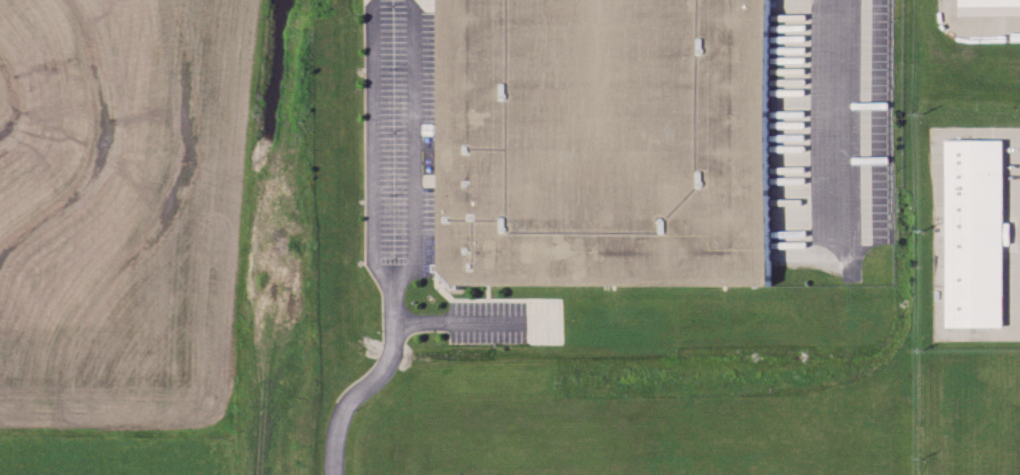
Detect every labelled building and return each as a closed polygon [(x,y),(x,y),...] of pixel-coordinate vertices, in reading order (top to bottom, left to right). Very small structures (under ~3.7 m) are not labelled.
[(439,265),(439,0),(770,0),(770,286),(457,286),(457,291),(449,291),(435,276),(435,265),(439,265)] [(958,14),(958,0),(1019,0),(1019,13),(958,14)] [(946,140),(945,326),(1002,326),(1003,140),(946,140)] [(526,344),(560,344),(560,321),(546,321),(546,313),(539,313),(539,305),(560,305),(560,301),(526,301),(526,344)]
